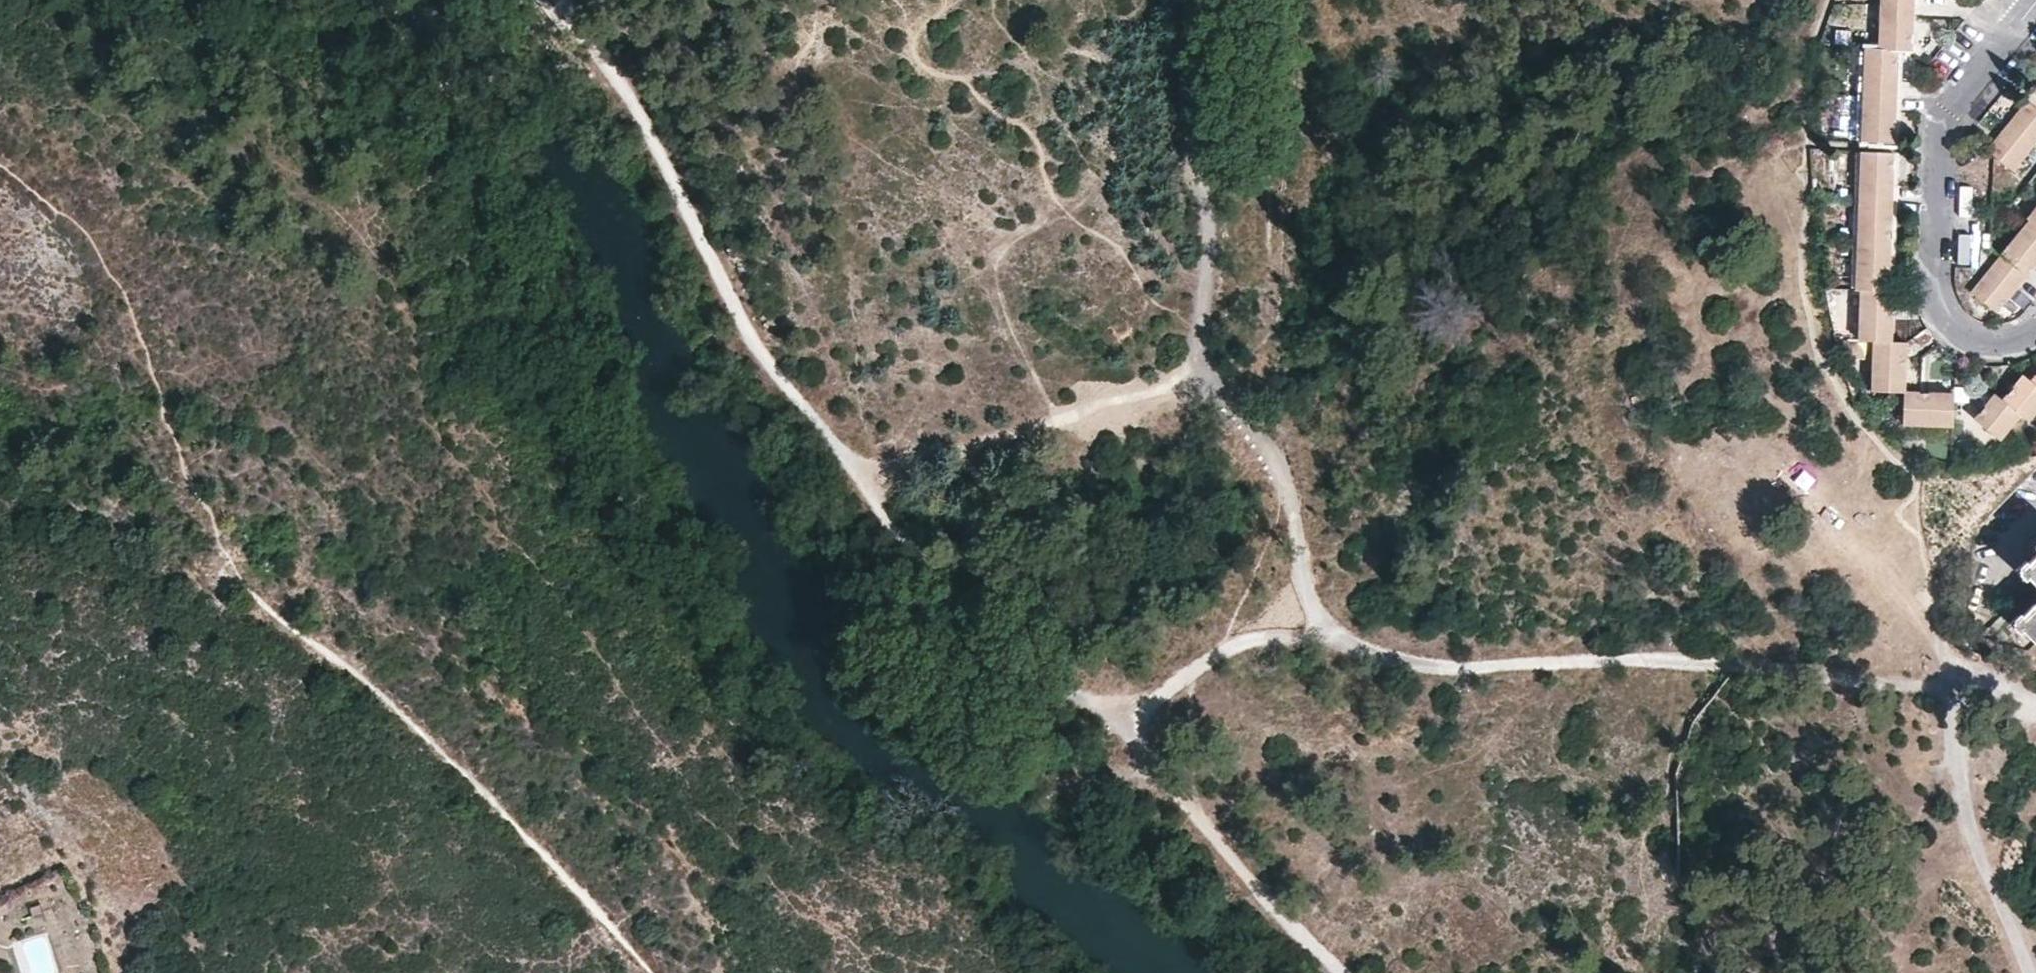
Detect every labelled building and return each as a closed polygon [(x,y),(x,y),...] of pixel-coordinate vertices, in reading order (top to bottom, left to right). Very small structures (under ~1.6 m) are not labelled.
[(1879,48),(1864,47),(1862,140),(1894,141),(1895,126),(1896,68),(1897,49),(1912,49),(1912,34),(1913,0),(1880,0),(1879,48)] [(2025,98),(1985,148),(2010,169),(2035,136),(2035,107),(2025,98)] [(1892,169),(1893,152),(1860,151),(1856,287),(1860,287),(1859,338),(1873,339),(1871,389),(1902,390),(1903,364),(1903,340),(1890,340),(1891,317),(1892,290),(1888,290),(1889,270),(1891,215),(1892,169)] [(2025,218),(2026,219),(1969,289),(1993,309),(2035,257),(2035,204),(2025,218)] [(1869,359),(1870,340),(1855,340),(1854,359),(1869,359)] [(2035,370),(2027,380),(2020,374),(2006,390),(1998,399),(1991,393),(1978,408),(1970,417),(1994,437),(2016,412),(2023,419),(2035,403),(2035,369),(2035,370)] [(1926,391),(1902,390),(1901,423),(1951,423),(1953,392),(1926,391)] [(2032,543),(2035,547),(2018,565),(2035,583),(2035,539),(2032,543)] [(2033,600),(2020,611),(2020,624),(2032,635),(2035,632),(2035,603),(2033,600)] [(2017,628),(2020,624),(2020,611),(2018,610),(2009,619),(2017,628)]
